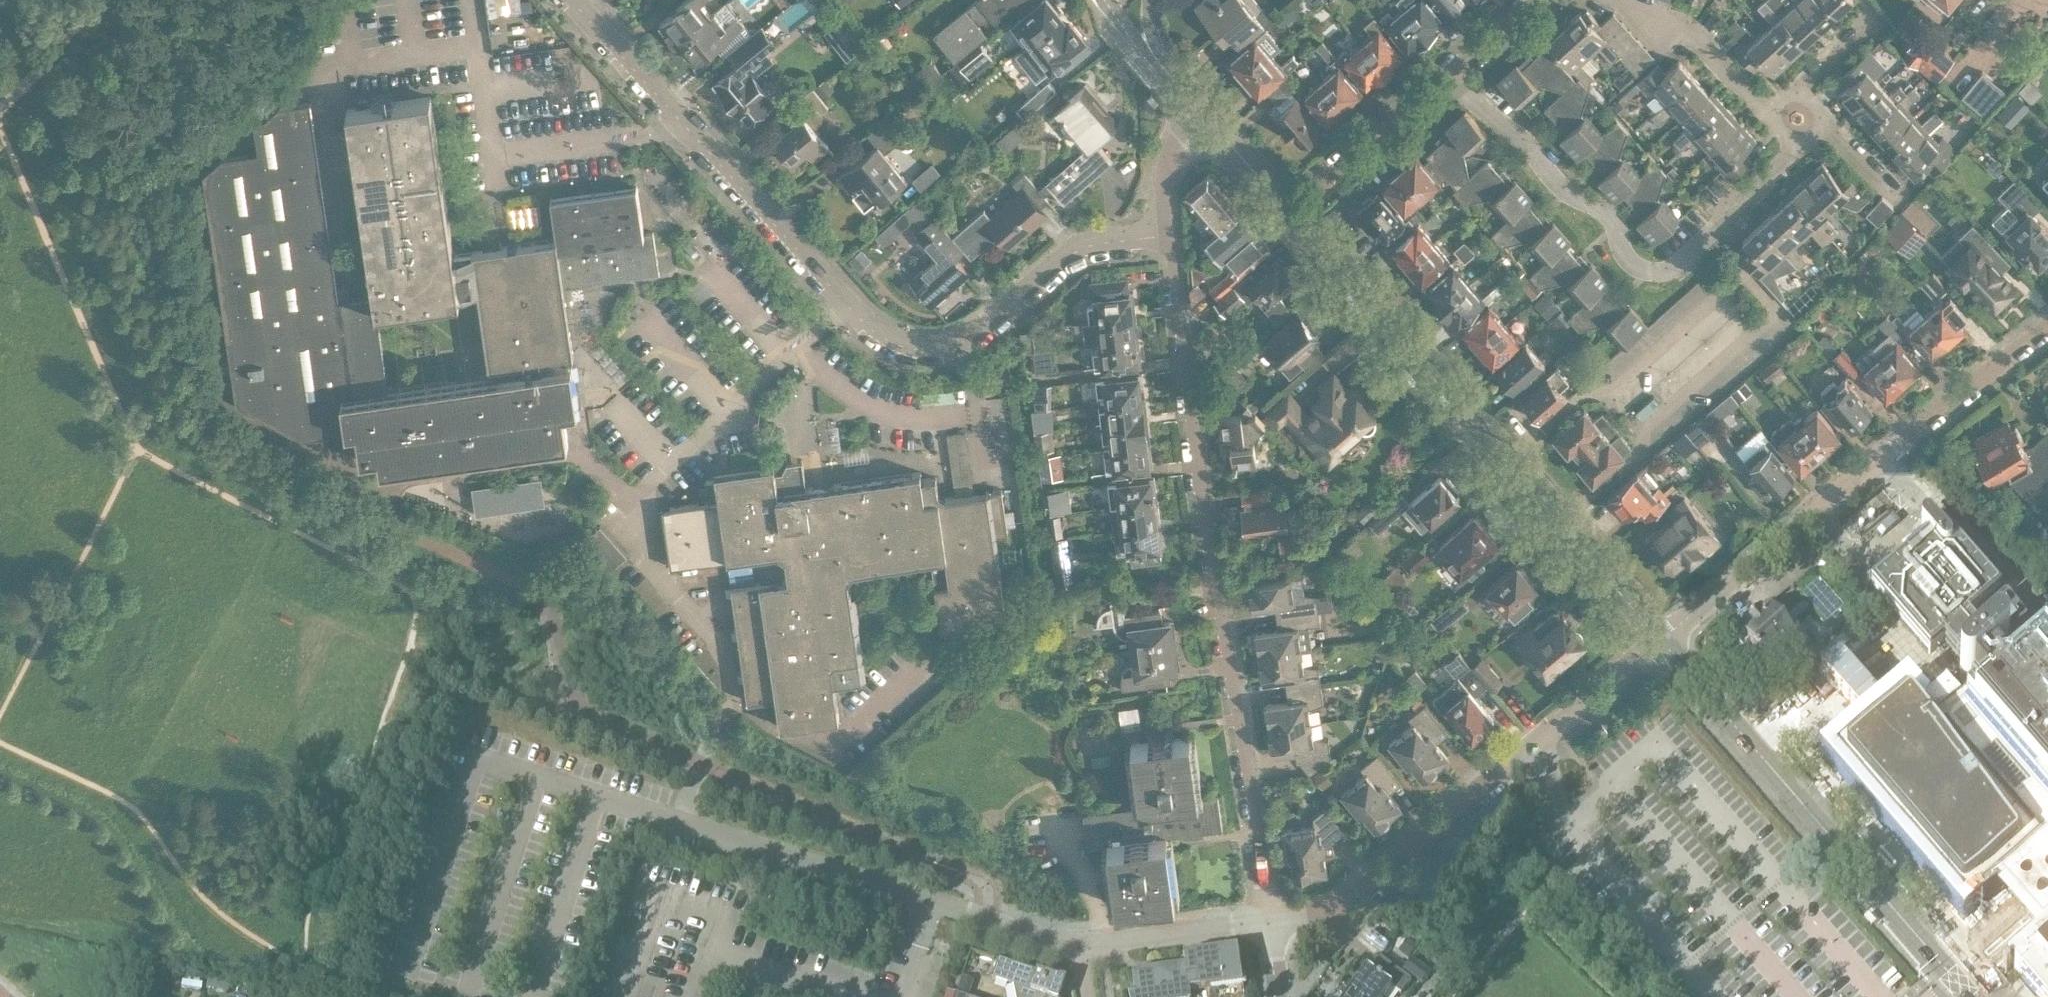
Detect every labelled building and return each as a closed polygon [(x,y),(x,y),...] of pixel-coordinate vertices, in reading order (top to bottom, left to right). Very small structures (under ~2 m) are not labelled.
[(525,0),(487,0),(490,14),(527,8),(525,0)] [(679,41),(679,40),(712,14),(711,13),(701,1),(702,0),(684,0),(676,6),(678,8),(659,23),(676,43),(679,41)] [(772,19),(787,36),(823,5),(819,0),(793,0),(772,19)] [(902,8),(912,0),(895,0),(902,8)] [(934,33),(954,58),(985,33),(977,23),(990,13),(995,19),(1019,0),(975,0),(934,33)] [(1030,41),(1061,16),(1060,14),(1063,12),(1055,2),(1052,4),(1049,0),(1041,0),(1014,21),(1021,29),(1018,32),(1027,44),(1030,41)] [(1223,40),(1224,41),(1235,32),(1243,41),(1237,45),(1238,46),(1258,30),(1268,21),(1274,16),(1265,5),(1255,14),(1244,0),(1224,0),(1221,2),(1219,0),(1200,0),(1194,5),(1203,16),(1205,14),(1225,38),(1223,40)] [(1301,5),(1297,0),(1294,0),(1289,4),(1294,10),(1301,5)] [(1403,8),(1427,37),(1436,29),(1435,27),(1443,19),(1427,0),(1412,0),(1403,8)] [(1447,16),(1455,10),(1456,10),(1457,10),(1459,9),(1460,8),(1461,7),(1462,6),(1462,4),(1462,3),(1465,1),(1464,0),(1433,0),(1447,16)] [(1772,23),(1764,30),(1790,59),(1806,44),(1777,13),(1778,12),(1771,5),(1770,6),(1765,0),(1760,0),(1755,4),(1772,23)] [(1770,6),(1771,5),(1778,12),(1777,13),(1806,44),(1816,35),(1814,32),(1820,27),(1795,0),(1765,0),(1770,6)] [(1820,27),(1836,13),(1825,0),(1795,0),(1820,27)] [(1836,13),(1850,0),(1825,0),(1836,13)] [(1939,9),(1946,0),(1928,0),(1939,9)] [(1418,44),(1427,37),(1403,8),(1385,23),(1407,50),(1416,43),(1418,44)] [(1611,61),(1618,54),(1612,47),(1603,38),(1595,28),(1600,24),(1586,10),(1582,14),(1579,11),(1563,26),(1589,55),(1598,47),(1611,61)] [(725,24),(714,11),(711,13),(712,14),(679,40),(679,41),(695,61),(714,45),(715,47),(743,24),(736,15),(725,24)] [(1622,21),(1613,12),(1600,24),(1595,28),(1603,38),(1622,21)] [(1066,21),(1061,16),(1030,41),(1027,44),(1037,56),(1031,60),(1043,75),(1069,54),(1066,51),(1083,37),(1069,19),(1066,21)] [(1372,34),(1361,44),(1385,72),(1394,64),(1393,62),(1401,55),(1379,29),(1381,26),(1374,17),(1364,25),(1372,34)] [(861,44),(838,18),(825,30),(848,56),(861,44)] [(1728,25),(1733,30),(1740,24),(1735,19),(1728,25)] [(1273,27),(1268,21),(1258,30),(1263,36),(1273,27)] [(1603,38),(1612,47),(1630,30),(1622,21),(1603,38)] [(1594,77),(1581,63),(1589,55),(1563,26),(1546,41),(1585,84),(1590,80),(1594,77)] [(1790,59),(1764,30),(1755,38),(1744,26),(1736,33),(1742,40),(1734,48),(1753,69),(1761,61),(1773,74),(1790,59)] [(775,45),(761,27),(731,51),(740,62),(745,69),(765,53),(775,45)] [(1953,58),(1942,49),(1940,50),(1933,44),(1935,42),(1919,29),(1900,52),(1916,65),(1917,63),(1936,79),(1953,58)] [(1618,54),(1619,56),(1638,39),(1630,30),(1612,47),(1618,54)] [(969,75),(1002,48),(990,34),(951,67),(961,79),(968,73),(969,75)] [(1242,75),(1244,77),(1270,54),(1255,37),(1229,60),(1235,67),(1233,69),(1240,77),(1242,75)] [(1646,48),(1638,39),(1619,56),(1627,65),(1646,48)] [(2025,66),(2033,56),(2012,39),(2004,49),(2025,66)] [(1331,72),(1320,81),(1342,106),(1344,105),(1348,105),(1352,101),(1352,97),(1360,91),(1338,66),(1341,64),(1322,41),(1315,46),(1329,63),(1325,66),(1331,72)] [(1878,42),(1869,49),(1872,52),(1880,44),(1878,42)] [(1376,81),(1385,72),(1361,44),(1349,54),(1344,48),(1337,53),(1365,86),(1374,79),(1376,81)] [(1545,47),(1521,68),(1520,69),(1536,87),(1537,86),(1540,83),(1563,90),(1544,108),(1576,80),(1575,79),(1545,46),(1544,47),(1545,47)] [(1636,74),(1655,57),(1646,48),(1627,65),(1636,74)] [(1837,95),(1852,112),(1881,85),(1873,77),(1884,67),(1868,50),(1842,74),(1850,83),(1837,95)] [(1285,72),(1270,54),(1244,77),(1245,79),(1243,81),(1251,89),(1253,87),(1259,95),(1285,72)] [(1284,63),(1290,69),(1298,61),(1293,55),(1284,63)] [(1655,93),(1664,103),(1693,77),(1678,60),(1665,72),(1657,63),(1636,82),(1650,97),(1655,93)] [(742,71),(745,69),(740,62),(715,83),(722,91),(720,93),(735,112),(737,110),(748,123),(774,102),(752,75),(748,78),(742,71)] [(1497,79),(1498,81),(1520,105),(1520,104),(1539,87),(1537,86),(1536,87),(1520,69),(1521,68),(1516,62),(1497,79)] [(940,73),(934,65),(922,75),(929,83),(940,73)] [(1984,114),(2005,90),(1982,70),(1961,95),(1984,114)] [(1297,82),(1290,74),(1284,79),(1291,87),(1297,82)] [(1545,108),(1566,132),(1567,133),(1585,117),(1581,112),(1588,90),(1589,89),(1588,88),(1585,85),(1578,77),(1575,79),(1576,80),(1544,108),(1545,109),(1545,108)] [(1708,93),(1693,77),(1664,103),(1650,115),(1657,124),(1672,111),(1679,119),(1708,93)] [(824,78),(814,87),(822,97),(832,88),(824,78)] [(1024,118),(1056,90),(1048,80),(1015,108),(1024,118)] [(2040,91),(2028,80),(2018,90),(2030,101),(2040,91)] [(1340,107),(1342,106),(1320,81),(1303,96),(1325,121),(1332,115),(1336,115),(1340,111),(1340,107)] [(1281,82),(1268,92),(1276,102),(1289,92),(1281,82)] [(1902,87),(1905,91),(1911,86),(1908,82),(1902,87)] [(1055,109),(1087,146),(1045,182),(1063,203),(1112,160),(1095,141),(1118,120),(1113,124),(1100,109),(1101,108),(1083,87),(1086,84),(1085,83),(1055,109)] [(1889,93),(1881,85),(1852,112),(1867,128),(1898,99),(1898,98),(1906,91),(1905,91),(1902,87),(1899,84),(1889,93)] [(1913,115),(1905,106),(1919,94),(1912,85),(1911,86),(1905,91),(1906,91),(1898,98),(1898,99),(1867,128),(1876,138),(1879,135),(1884,141),(1913,115)] [(802,115),(773,139),(791,162),(806,151),(813,158),(828,146),(814,127),(817,124),(818,123),(819,122),(820,121),(820,119),(820,118),(820,116),(820,114),(820,113),(819,112),(828,105),(812,86),(792,103),(802,115)] [(1056,91),(1044,101),(1051,109),(1063,99),(1056,91)] [(2016,91),(1997,112),(2007,121),(2026,101),(2016,91)] [(1716,96),(1713,99),(1708,93),(1679,119),(1687,127),(1673,140),(1680,149),(1687,143),(1686,141),(1693,134),(1694,135),(1725,106),(1716,96)] [(431,96),(346,108),(373,294),(349,298),(347,285),(337,286),(310,100),(278,105),(260,122),(254,123),(258,151),(221,156),(202,173),(236,404),(303,437),(329,434),(329,431),(331,431),(332,437),(344,435),(344,429),(357,427),(361,456),(378,454),(380,467),(568,440),(564,409),(578,407),(571,362),(542,367),(541,359),(573,355),(563,287),(659,273),(657,263),(653,231),(643,232),(636,184),(550,197),(556,238),(472,250),(472,251),(453,254),(431,96)] [(310,100),(312,114),(322,113),(320,98),(310,100)] [(1282,123),(1281,124),(1292,137),(1294,135),(1300,142),(1308,136),(1311,136),(1316,131),(1317,128),(1319,126),(1294,98),(1275,115),(1282,123)] [(1619,99),(1612,105),(1622,115),(1628,109),(1619,99)] [(1740,122),(1725,106),(1694,135),(1693,134),(1686,141),(1687,143),(1693,150),(1703,140),(1711,149),(1740,122)] [(1487,135),(1485,133),(1464,109),(1445,126),(1451,132),(1467,149),(1467,150),(1468,152),(1486,135),(1487,135)] [(1884,141),(1899,157),(1928,131),(1942,118),(1935,110),(1920,123),(1913,115),(1884,141)] [(884,153),(910,132),(894,112),(867,133),(876,145),(838,175),(864,207),(866,206),(865,206),(875,198),(878,202),(880,200),(879,199),(905,178),(884,153)] [(1577,156),(1579,155),(1578,154),(1600,134),(1585,117),(1567,133),(1566,132),(1560,137),(1577,156)] [(1600,134),(1578,154),(1579,155),(1583,151),(1604,174),(1605,175),(1623,159),(1619,154),(1626,132),(1627,131),(1617,119),(1600,134)] [(1742,151),(1755,139),(1740,122),(1711,149),(1719,157),(1713,162),(1729,179),(1750,160),(1742,151)] [(1016,124),(1001,138),(1008,147),(1024,132),(1016,124)] [(1928,131),(1899,157),(1914,174),(1924,164),(1933,175),(1955,151),(1942,137),(1937,141),(1928,131)] [(1463,153),(1467,150),(1467,149),(1451,132),(1427,154),(1427,153),(1426,154),(1456,188),(1457,188),(1488,160),(1487,159),(1468,176),(1463,153)] [(848,149),(830,164),(837,173),(855,157),(848,149)] [(1409,161),(1398,170),(1408,182),(1421,198),(1439,183),(1417,157),(1410,163),(1409,161)] [(1995,158),(1985,167),(1993,175),(2003,166),(1995,158)] [(1615,198),(1617,197),(1617,196),(1639,176),(1623,159),(1605,175),(1604,174),(1598,179),(1615,198)] [(933,160),(913,177),(922,187),(942,170),(933,160)] [(1488,196),(1492,201),(1510,185),(1509,184),(1488,160),(1457,188),(1456,188),(1453,190),(1464,202),(1465,201),(1488,196)] [(1621,193),(1643,216),(1643,217),(1661,201),(1660,200),(1657,197),(1665,174),(1666,173),(1655,161),(1639,176),(1617,196),(1617,197),(1621,193)] [(1821,163),(1805,178),(1831,207),(1838,200),(1855,209),(1869,197),(1842,168),(1833,176),(1821,163)] [(1680,174),(1672,166),(1666,172),(1674,180),(1680,174)] [(1421,198),(1408,182),(1398,170),(1387,179),(1389,181),(1382,187),(1404,213),(1421,198)] [(1020,192),(991,217),(984,209),(952,236),(970,257),(1001,231),(1014,246),(1015,245),(1013,242),(1042,217),(1044,219),(1045,219),(1037,210),(1048,200),(1024,173),(1013,183),(1020,192)] [(1207,174),(1184,194),(1216,231),(1239,211),(1207,174)] [(2041,202),(2016,176),(2004,187),(2025,208),(2005,227),(2018,241),(2015,244),(2025,254),(2027,253),(2029,255),(2031,254),(2041,265),(2047,258),(2047,229),(2039,220),(2039,221),(2030,212),(2041,202)] [(1508,218),(1530,198),(1531,199),(1532,197),(1515,178),(1509,184),(1510,185),(1492,201),(1508,218)] [(1831,207),(1805,178),(1789,192),(1830,238),(1838,231),(1823,214),(1831,207)] [(1413,223),(1408,217),(1405,220),(1397,210),(1394,212),(1377,192),(1372,196),(1369,196),(1362,202),(1362,205),(1358,209),(1367,220),(1365,222),(1376,234),(1378,232),(1384,239),(1397,228),(1402,233),(1413,223)] [(1822,245),(1830,238),(1789,192),(1778,202),(1781,204),(1775,210),(1801,238),(1810,231),(1822,245)] [(1877,223),(1893,206),(1881,195),(1866,212),(1877,223)] [(1526,238),(1530,243),(1548,227),(1547,226),(1526,203),(1531,199),(1530,198),(1508,218),(1492,233),(1502,245),(1503,244),(1526,238)] [(1643,216),(1639,220),(1637,221),(1654,240),(1679,217),(1662,198),(1660,200),(1661,201),(1643,217),(1643,216)] [(908,208),(907,207),(877,234),(884,242),(913,217),(920,225),(929,217),(916,202),(908,208)] [(1326,209),(1321,214),(1328,221),(1333,217),(1326,209)] [(1221,259),(1223,258),(1255,230),(1257,228),(1241,210),(1239,211),(1216,231),(1205,241),(1221,259)] [(1417,210),(1408,217),(1413,223),(1422,215),(1417,210)] [(1785,253),(1796,265),(1798,268),(1806,260),(1793,246),(1801,238),(1775,210),(1759,224),(1785,253)] [(1430,225),(1439,217),(1434,211),(1425,219),(1430,225)] [(1920,231),(1901,213),(1884,232),(1903,250),(1920,231)] [(921,292),(931,304),(968,272),(954,257),(963,250),(934,217),(917,232),(938,256),(909,281),(920,293),(921,292)] [(1570,239),(1553,220),(1547,226),(1548,227),(1530,243),(1546,260),(1568,240),(1569,241),(1570,239)] [(1774,276),(1796,265),(1785,253),(1759,224),(1742,239),(1755,253),(1746,261),(1781,299),(1784,296),(1774,276)] [(2000,252),(1972,224),(1958,237),(1967,245),(1949,263),(1954,268),(1951,271),(1963,283),(1965,280),(1990,306),(1996,301),(1998,301),(2000,300),(2003,299),(2004,298),(2006,296),(2007,294),(2008,291),(2008,289),(2013,284),(1991,261),(2000,252)] [(1405,264),(1407,265),(1433,242),(1418,225),(1391,248),(1398,255),(1398,259),(1402,263),(1405,264)] [(1240,272),(1270,246),(1255,230),(1223,258),(1232,269),(1209,288),(1218,299),(1244,276),(1240,272)] [(688,246),(687,236),(674,238),(676,248),(688,246)] [(1461,254),(1471,244),(1466,238),(1455,248),(1461,254)] [(1569,241),(1568,240),(1546,260),(1530,275),(1541,287),(1541,286),(1565,281),(1569,285),(1586,269),(1586,268),(1564,245),(1569,241)] [(1407,265),(1408,267),(1408,271),(1412,275),(1415,275),(1422,283),(1448,260),(1433,242),(1407,265)] [(1477,250),(1471,244),(1461,254),(1466,260),(1477,250)] [(869,260),(860,250),(849,260),(858,270),(869,260)] [(1845,269),(1855,278),(1869,263),(1860,254),(1845,269)] [(1252,274),(1249,271),(1244,276),(1218,299),(1214,302),(1225,313),(1243,297),(1247,301),(1255,294),(1273,315),(1284,306),(1284,301),(1278,294),(1283,290),(1287,291),(1290,289),(1293,286),(1293,282),(1297,278),(1285,264),(1281,267),(1275,260),(1261,272),(1258,269),(1252,274)] [(1609,281),(1592,262),(1586,268),(1586,269),(1569,285),(1584,302),(1607,282),(1607,283),(1609,281)] [(1193,285),(1208,271),(1191,265),(1193,285)] [(1432,298),(1440,308),(1469,283),(1453,265),(1427,288),(1434,296),(1432,298)] [(1531,298),(1541,288),(1525,270),(1514,279),(1531,298)] [(1934,298),(1946,287),(1933,272),(1921,283),(1934,298)] [(1087,305),(1089,321),(1135,315),(1133,292),(1129,292),(1127,277),(1089,282),(1091,298),(1095,297),(1095,304),(1087,305)] [(1822,293),(1829,286),(1822,279),(1815,286),(1822,293)] [(1507,286),(1502,280),(1491,289),(1496,295),(1507,286)] [(1603,287),(1607,283),(1607,282),(1584,302),(1568,317),(1579,329),(1580,328),(1603,323),(1607,327),(1625,311),(1624,310),(1603,287)] [(1458,324),(1484,301),(1469,283),(1440,308),(1449,317),(1451,316),(1458,324)] [(1200,296),(1194,285),(1190,288),(1192,301),(1194,301),(1200,296)] [(1550,320),(1561,310),(1544,292),(1533,302),(1550,320)] [(1820,317),(1832,307),(1824,298),(1812,308),(1820,317)] [(1942,300),(1924,316),(1947,342),(1949,340),(1953,340),(1957,336),(1957,333),(1965,326),(1942,300)] [(1647,323),(1630,304),(1624,310),(1625,311),(1607,327),(1623,345),(1647,323)] [(1478,347),(1504,324),(1489,306),(1462,329),(1469,337),(1469,341),(1473,345),(1476,345),(1478,347)] [(1575,325),(1561,310),(1550,320),(1554,325),(1575,325)] [(1896,314),(1892,310),(1886,314),(1900,330),(1906,325),(1896,314)] [(1269,341),(1269,340),(1263,345),(1289,375),(1303,364),(1304,366),(1322,351),(1312,340),(1317,335),(1315,333),(1315,329),(1311,324),(1307,324),(1299,314),(1269,341)] [(1871,347),(1879,356),(1902,382),(1904,380),(1907,380),(1912,376),(1912,373),(1919,367),(1895,339),(1902,333),(1900,330),(1886,314),(1878,322),(1887,333),(1871,347)] [(1133,332),(1137,331),(1135,315),(1089,321),(1091,337),(1099,336),(1100,343),(1134,339),(1133,332)] [(1055,326),(1054,316),(1041,318),(1043,328),(1055,326)] [(1945,347),(1945,343),(1947,342),(1924,316),(1907,331),(1930,357),(1937,351),(1941,351),(1945,347)] [(1515,336),(1504,324),(1478,347),(1479,349),(1479,352),(1483,357),(1486,357),(1493,364),(1534,328),(1530,323),(1515,336)] [(1033,351),(1034,351),(1031,331),(1020,332),(1022,352),(1033,351)] [(1574,360),(1590,345),(1582,336),(1566,351),(1574,360)] [(1044,338),(1033,340),(1035,351),(1048,349),(1047,348),(1046,349),(1044,338)] [(1135,347),(1134,339),(1100,343),(1101,350),(1092,350),(1094,367),(1141,362),(1139,346),(1135,347)] [(1540,366),(1544,362),(1525,341),(1496,368),(1497,370),(1497,374),(1502,379),(1506,380),(1514,389),(1515,388),(1520,392),(1544,371),(1540,366)] [(1035,351),(1034,351),(1033,351),(1035,369),(1050,367),(1048,349),(1035,351)] [(1850,374),(1858,367),(1845,353),(1837,360),(1850,374)] [(1220,372),(1232,362),(1225,355),(1214,365),(1220,372)] [(1776,355),(1759,368),(1768,380),(1785,366),(1776,355)] [(1900,387),(1900,384),(1902,382),(1879,356),(1861,372),(1884,398),(1892,391),(1895,391),(1900,387)] [(997,362),(1000,382),(1000,383),(1010,381),(1007,361),(997,362)] [(1237,391),(1248,380),(1232,363),(1223,371),(1237,391)] [(1533,409),(1541,418),(1566,395),(1561,390),(1570,381),(1557,367),(1548,375),(1544,371),(1520,392),(1523,396),(1522,397),(1524,399),(1525,404),(1528,407),(1533,409)] [(1095,378),(1098,402),(1106,401),(1106,400),(1108,400),(1140,397),(1140,388),(1144,388),(1142,373),(1095,378)] [(1855,425),(1857,424),(1858,423),(1860,422),(1861,420),(1861,418),(1870,411),(1857,395),(1859,394),(1845,379),(1837,386),(1834,382),(1821,393),(1827,400),(1819,407),(1837,428),(1845,421),(1850,427),(1853,425),(1855,425)] [(1357,386),(1355,386),(1353,386),(1352,387),(1346,392),(1341,385),(1335,390),(1328,381),(1321,387),(1325,391),(1316,399),(1321,406),(1308,417),(1288,394),(1268,411),(1269,412),(1263,417),(1271,426),(1277,421),(1278,422),(1288,413),(1317,445),(1314,447),(1327,462),(1339,453),(1334,447),(1359,425),(1360,426),(1361,427),(1363,428),(1365,428),(1367,428),(1370,428),(1372,426),(1373,426),(1374,425),(1374,423),(1375,423),(1375,420),(1375,418),(1375,417),(1374,414),(1373,413),(1361,398),(1362,397),(1363,396),(1363,394),(1363,393),(1363,392),(1363,391),(1362,390),(1361,388),(1360,387),(1359,387),(1358,386),(1357,386)] [(1744,382),(1731,392),(1739,402),(1752,391),(1744,382)] [(1044,384),(1032,385),(1035,408),(1046,407),(1044,384)] [(1706,412),(1707,413),(1714,422),(1738,402),(1730,392),(1706,412)] [(1248,404),(1254,411),(1263,403),(1257,396),(1248,404)] [(1099,408),(1101,424),(1147,419),(1145,403),(1141,404),(1140,397),(1108,400),(1106,400),(1106,401),(1107,407),(1099,408)] [(1570,447),(1575,454),(1611,423),(1607,418),(1599,425),(1584,409),(1581,411),(1579,410),(1577,409),(1573,413),(1573,416),(1574,417),(1555,434),(1558,438),(1557,439),(1557,440),(1557,441),(1557,442),(1558,442),(1558,443),(1559,444),(1560,445),(1561,446),(1563,446),(1564,446),(1568,449),(1570,447)] [(1836,439),(1839,436),(1817,409),(1805,419),(1801,415),(1794,421),(1820,452),(1829,445),(1832,445),(1836,441),(1836,439)] [(1217,416),(1220,440),(1232,438),(1233,444),(1230,445),(1233,468),(1256,465),(1253,442),(1250,442),(1250,436),(1253,436),(1265,425),(1255,414),(1247,415),(1241,416),(1241,413),(1217,416)] [(1714,422),(1707,413),(1696,421),(1709,437),(1720,428),(1714,422)] [(1790,417),(1770,433),(1800,469),(1802,467),(1806,467),(1810,463),(1810,460),(1820,452),(1794,421),(1790,417)] [(1112,439),(1113,446),(1146,442),(1145,435),(1149,435),(1147,419),(1101,424),(1103,440),(1112,439)] [(1699,446),(1709,437),(1696,421),(1686,430),(1699,446)] [(1619,455),(1631,444),(1611,423),(1575,454),(1581,461),(1579,463),(1582,466),(1582,467),(1582,468),(1582,469),(1582,470),(1582,471),(1583,472),(1584,473),(1586,474),(1587,474),(1588,474),(1589,474),(1592,478),(1612,461),(1613,462),(1616,462),(1620,459),(1620,456),(1619,455)] [(2023,438),(2014,424),(2005,430),(2001,423),(1975,439),(1980,448),(1974,452),(1990,478),(2005,469),(2010,478),(2009,478),(2024,495),(2044,477),(2047,481),(2047,431),(2031,447),(2030,445),(2024,449),(2019,440),(2023,438)] [(1034,431),(1038,454),(1048,453),(1045,430),(1034,431)] [(1671,441),(1676,447),(1690,436),(1685,430),(1671,441)] [(965,431),(961,432),(946,434),(949,456),(955,495),(974,492),(971,472),(965,431)] [(1783,483),(1792,476),(1774,454),(1775,453),(1765,441),(1744,458),(1756,473),(1749,479),(1760,493),(1768,487),(1772,492),(1775,490),(1778,491),(1783,487),(1783,483)] [(1151,450),(1147,451),(1146,442),(1113,446),(1114,453),(1104,454),(1106,471),(1152,465),(1151,450)] [(1061,452),(1053,453),(1056,477),(1064,476),(1061,452)] [(1006,618),(1000,576),(999,576),(993,535),(1007,533),(1001,489),(938,498),(935,476),(921,478),(920,471),(777,491),(773,463),(715,471),(716,479),(705,480),(708,501),(669,507),(662,508),(670,566),(784,550),(788,577),(731,585),(731,586),(725,586),(726,594),(732,593),(737,628),(731,629),(732,637),(738,636),(743,671),(737,672),(738,680),(744,679),(747,701),(776,697),(780,725),(839,717),(836,698),(833,680),(862,676),(847,570),(931,559),(942,642),(965,639),(963,624),(1006,618)] [(1631,507),(1635,512),(1638,509),(1646,518),(1654,511),(1663,503),(1669,498),(1657,485),(1654,488),(1637,469),(1608,494),(1609,496),(1608,499),(1613,504),(1615,504),(1624,514),(1631,507)] [(1118,498),(1119,505),(1153,500),(1152,492),(1156,492),(1154,476),(1107,483),(1110,499),(1118,498)] [(1440,476),(1409,503),(1403,508),(1422,529),(1431,522),(1433,524),(1439,519),(1437,516),(1459,498),(1456,494),(1459,491),(1446,477),(1443,480),(1440,476)] [(534,480),(461,491),(464,509),(537,499),(534,480)] [(1058,490),(1047,492),(1050,510),(1061,508),(1058,490)] [(1972,503),(1981,513),(1994,501),(1984,491),(1972,503)] [(1377,531),(1388,521),(1403,508),(1409,503),(1402,494),(1369,522),(1377,531)] [(1239,510),(1242,510),(1243,518),(1240,520),(1241,528),(1244,529),(1245,532),(1288,526),(1284,501),(1283,497),(1265,500),(1265,504),(1239,507),(1239,510)] [(1705,551),(1720,538),(1685,497),(1669,510),(1675,516),(1647,540),(1659,554),(1658,556),(1663,561),(1665,561),(1671,568),(1686,555),(1689,559),(1702,548),(1705,551)] [(1156,523),(1160,522),(1158,507),(1154,507),(1153,500),(1119,505),(1120,512),(1112,513),(1114,528),(1114,529),(1122,528),(1122,527),(1156,523)] [(573,522),(571,503),(497,514),(500,532),(573,522)] [(1657,515),(1666,507),(1663,503),(1654,511),(1657,515)] [(1059,514),(1047,515),(1050,536),(1062,534),(1059,514)] [(1447,559),(1460,573),(1464,569),(1471,576),(1484,565),(1478,557),(1496,541),(1494,539),(1495,536),(1489,529),(1485,529),(1484,527),(1476,517),(1471,517),(1462,525),(1463,525),(1437,547),(1438,547),(1433,551),(1425,542),(1402,561),(1410,570),(1431,552),(1441,564),(1447,559)] [(2045,646),(2014,672),(2003,660),(2007,655),(2008,649),(2005,644),(1999,642),(1994,643),(1990,645),(1969,620),(2001,593),(1943,526),(1937,530),(1932,524),(1929,522),(1927,522),(1924,523),(1922,525),(1921,528),(1923,532),(1928,538),(1871,587),(1929,654),(1943,642),(1965,667),(1962,669),(1960,672),(1969,680),(1984,675),(1962,699),(1943,682),(1930,696),(1908,672),(1864,711),(1818,747),(1964,917),(1995,885),(2012,904),(2038,934),(2007,960),(2040,996),(2047,996),(2047,650),(2045,646)] [(1157,530),(1156,523),(1122,527),(1122,528),(1114,529),(1114,528),(1108,529),(1114,536),(1116,552),(1145,548),(1147,561),(1161,559),(1159,545),(1163,545),(1161,530),(1157,530)] [(1282,557),(1300,555),(1298,536),(1280,539),(1282,557)] [(1050,539),(1056,584),(1073,582),(1067,537),(1050,539)] [(1508,609),(1514,615),(1533,599),(1528,593),(1535,586),(1517,565),(1488,589),(1507,611),(1508,609)] [(1378,581),(1385,589),(1402,576),(1394,567),(1378,581)] [(1282,603),(1284,615),(1318,610),(1316,594),(1293,591),(1290,576),(1249,582),(1250,594),(1248,594),(1249,605),(1252,605),(1252,607),(1282,603)] [(1775,665),(1780,670),(1809,645),(1801,636),(1796,641),(1785,628),(1809,608),(1833,635),(1851,619),(1819,582),(1801,598),(1805,603),(1787,617),(1773,601),(1756,616),(1754,614),(1745,622),(1747,624),(1738,632),(1749,644),(1745,648),(1745,654),(1750,660),(1752,662),(1758,662),(1761,659),(1770,669),(1775,665)] [(1170,600),(1169,590),(1169,589),(1145,592),(1147,604),(1170,600)] [(1060,611),(1069,610),(1067,595),(1058,596),(1060,611)] [(1460,595),(1432,618),(1440,628),(1468,605),(1460,595)] [(2004,596),(1976,620),(1993,641),(2000,636),(2013,653),(2015,653),(2017,653),(2036,637),(2037,635),(2036,632),(2009,597),(2007,595),(2004,596)] [(1121,651),(1121,652),(1176,644),(1175,641),(1172,641),(1171,635),(1175,635),(1173,620),(1162,622),(1160,609),(1124,614),(1122,601),(1111,603),(1110,596),(1109,596),(1111,606),(1109,606),(1105,607),(1103,609),(1101,611),(1099,613),(1098,615),(1097,617),(1097,619),(1097,621),(1097,622),(1097,624),(1093,624),(1093,625),(1113,623),(1113,625),(1114,626),(1114,629),(1115,630),(1116,632),(1119,634),(1120,635),(1122,636),(1124,637),(1126,637),(1131,637),(1133,650),(1121,651)] [(1584,640),(1581,640),(1582,636),(1579,633),(1575,631),(1562,616),(1561,618),(1559,615),(1558,612),(1557,610),(1554,609),(1532,628),(1531,627),(1518,637),(1527,647),(1525,648),(1546,673),(1551,669),(1555,671),(1559,671),(1563,668),(1564,663),(1562,659),(1574,649),(1578,648),(1581,645),(1581,641),(1584,642),(1584,640)] [(1253,634),(1255,645),(1257,645),(1259,656),(1301,650),(1299,636),(1320,627),(1318,610),(1284,615),(1285,628),(1255,632),(1256,634),(1253,634)] [(1849,653),(1870,683),(1890,668),(1868,639),(1849,653)] [(1173,648),(1176,648),(1176,644),(1121,652),(1133,650),(1134,663),(1130,664),(1127,666),(1126,667),(1124,668),(1123,670),(1122,672),(1122,673),(1121,675),(1121,676),(1120,678),(1120,680),(1122,688),(1170,682),(1168,669),(1179,668),(1177,654),(1173,654),(1173,648)] [(1303,664),(1301,650),(1259,656),(1260,666),(1258,667),(1259,678),(1262,677),(1262,679),(1292,675),(1294,688),(1320,684),(1318,666),(1303,664)] [(1472,667),(1471,666),(1460,653),(1447,664),(1458,677),(1433,697),(1453,722),(1457,719),(1471,737),(1475,735),(1476,736),(1487,727),(1486,725),(1493,719),(1474,695),(1487,685),(1472,667)] [(1471,666),(1472,667),(1487,685),(1491,689),(1502,680),(1481,657),(1471,666)] [(1429,682),(1421,673),(1408,683),(1416,692),(1429,682)] [(1263,707),(1265,718),(1267,718),(1269,728),(1311,722),(1309,708),(1323,702),(1320,684),(1294,688),(1296,700),(1265,704),(1266,707),(1263,707)] [(1436,768),(1435,767),(1448,757),(1435,741),(1435,736),(1431,735),(1430,734),(1441,725),(1448,733),(1449,732),(1425,703),(1408,717),(1413,723),(1389,743),(1408,766),(1412,763),(1423,777),(1424,776),(1425,777),(1426,778),(1428,779),(1429,779),(1430,779),(1432,779),(1433,778),(1434,777),(1435,776),(1436,775),(1436,774),(1437,772),(1436,771),(1436,769),(1436,768)] [(1313,737),(1311,722),(1269,728),(1270,739),(1268,739),(1269,750),(1271,750),(1272,752),(1302,748),(1303,761),(1311,771),(1308,773),(1309,774),(1330,757),(1328,738),(1313,737)] [(1112,863),(1115,882),(1113,882),(1113,884),(1115,883),(1117,902),(1116,903),(1116,904),(1174,896),(1174,895),(1172,895),(1170,876),(1171,876),(1171,875),(1169,875),(1167,856),(1168,856),(1168,854),(1167,855),(1164,836),(1166,835),(1166,834),(1193,830),(1221,827),(1221,828),(1222,828),(1217,794),(1216,794),(1216,796),(1206,797),(1198,798),(1190,736),(1130,744),(1139,806),(1084,814),(1088,845),(1107,842),(1107,843),(1109,843),(1112,862),(1110,862),(1111,864),(1112,863)] [(1387,817),(1400,806),(1387,791),(1388,786),(1383,785),(1382,784),(1394,775),(1400,783),(1401,782),(1377,753),(1360,767),(1365,773),(1341,793),(1360,816),(1364,813),(1375,827),(1376,826),(1377,827),(1378,828),(1380,829),(1382,829),(1384,829),(1385,828),(1386,828),(1387,827),(1388,825),(1388,824),(1389,823),(1389,822),(1389,821),(1388,819),(1388,818),(1387,817)] [(1324,768),(1316,774),(1322,783),(1330,776),(1324,768)] [(1283,829),(1287,859),(1292,858),(1294,876),(1295,876),(1295,877),(1296,878),(1297,880),(1298,881),(1299,881),(1301,882),(1302,882),(1303,882),(1304,882),(1305,881),(1307,880),(1308,880),(1308,879),(1309,877),(1309,876),(1309,875),(1309,874),(1326,872),(1323,852),(1326,848),(1322,845),(1322,843),(1331,842),(1332,853),(1334,853),(1332,842),(1344,832),(1324,807),(1312,817),(1314,825),(1283,829)] [(1407,939),(1399,949),(1409,956),(1416,946),(1407,939)] [(1237,949),(1202,954),(1203,965),(1184,967),(1132,974),(1134,993),(1137,992),(1137,996),(1244,996),(1237,949)] [(1183,956),(1184,967),(1203,965),(1202,954),(1183,956)] [(1064,981),(999,958),(992,978),(1013,986),(1016,996),(1059,996),(1064,981)] [(1343,988),(1356,996),(1384,996),(1391,987),(1400,994),(1410,980),(1380,958),(1370,971),(1366,968),(1353,986),(1348,982),(1344,987),(1343,988)] [(1412,959),(1403,970),(1420,983),(1429,971),(1412,959)] [(956,993),(967,996),(972,983),(961,980),(956,993)] [(1343,988),(1344,988),(1340,994),(1344,996),(1356,996),(1343,988)]
